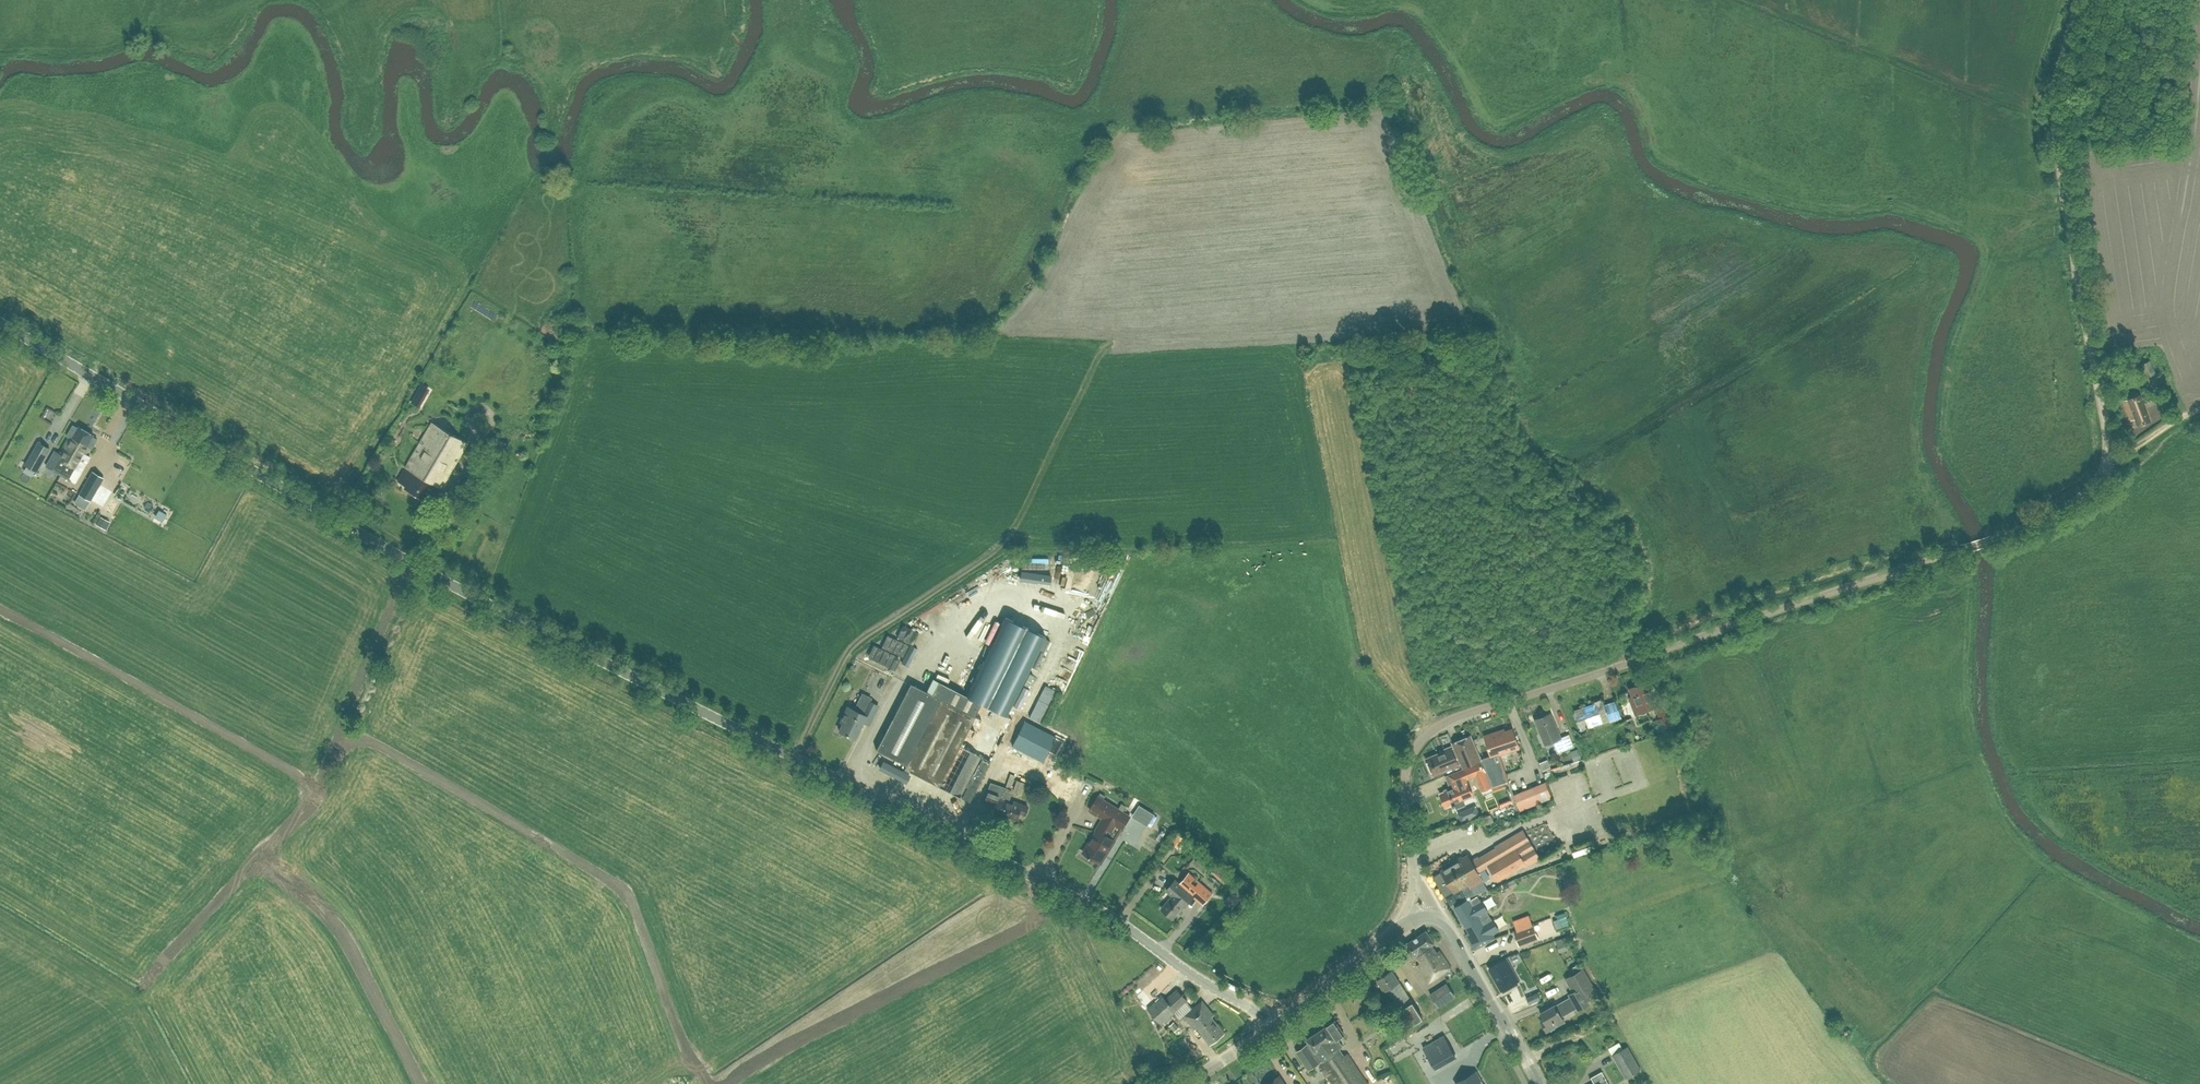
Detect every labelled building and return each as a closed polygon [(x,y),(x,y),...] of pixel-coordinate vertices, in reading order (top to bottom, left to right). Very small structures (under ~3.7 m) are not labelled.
[(2146,377),(2155,373),(2149,360),(2140,364),(2146,377)] [(2138,395),(2127,399),(2123,401),(2130,421),(2136,420),(2138,425),(2149,421),(2139,395),(2138,395)] [(432,501),(466,442),(432,422),(398,480),(405,484),(403,487),(423,498),(424,496),(432,501)] [(60,474),(85,430),(77,426),(77,427),(72,425),(67,435),(68,436),(58,453),(54,451),(45,466),(60,474)] [(93,434),(85,430),(60,474),(75,483),(89,457),(84,454),(86,451),(86,452),(89,448),(90,448),(96,438),(92,436),(93,434)] [(50,448),(38,441),(37,441),(24,464),(36,472),(50,448)] [(104,477),(99,475),(92,471),(78,495),(85,499),(91,501),(104,477)] [(101,506),(106,496),(97,491),(91,501),(101,506)] [(154,516),(162,521),(167,514),(159,509),(154,516)] [(109,522),(100,517),(96,524),(105,529),(109,522)] [(1007,717),(1048,639),(1008,618),(983,667),(966,696),(954,689),(938,681),(931,694),(910,683),(875,748),(905,764),(904,767),(968,801),(1011,719),(1007,717)] [(894,656),(899,645),(888,640),(883,651),(894,656)] [(873,657),(886,663),(889,656),(876,651),(873,657)] [(944,661),(937,675),(942,677),(949,664),(944,661)] [(1634,713),(1654,706),(1653,703),(1646,682),(1628,688),(1632,697),(1628,698),(1633,710),(1634,713)] [(1041,721),(1056,691),(1044,685),(1029,716),(1041,721)] [(869,701),(870,697),(861,693),(854,709),(847,705),(840,721),(842,723),(838,731),(853,738),(861,722),(867,725),(876,704),(869,701)] [(1604,706),(1602,701),(1574,710),(1580,728),(1609,719),(1609,720),(1620,717),(1615,702),(1604,706)] [(1655,704),(1659,718),(1657,719),(1661,732),(1672,728),(1663,702),(1655,704)] [(1560,737),(1552,717),(1550,712),(1534,718),(1544,744),(1552,741),(1557,752),(1574,745),(1569,734),(1560,737)] [(1625,719),(1628,727),(1634,724),(1631,717),(1625,719)] [(1055,754),(1062,740),(1024,721),(1012,745),(1041,760),(1047,750),(1055,754)] [(1501,733),(1500,731),(1485,736),(1491,755),(1498,753),(1499,755),(1519,749),(1513,730),(1501,733)] [(1463,767),(1480,760),(1471,735),(1452,743),(1454,747),(1426,758),(1432,774),(1461,763),(1463,767)] [(1574,760),(1581,757),(1577,748),(1570,751),(1574,760)] [(1496,769),(1492,757),(1484,759),(1493,785),(1504,782),(1499,768),(1496,769)] [(1543,770),(1551,767),(1548,760),(1540,763),(1543,770)] [(1481,762),(1446,776),(1451,788),(1441,792),(1446,805),(1454,802),(1456,807),(1465,804),(1463,799),(1473,795),(1466,778),(1475,775),(1481,790),(1491,786),(1481,762)] [(1547,782),(1555,779),(1551,770),(1543,773),(1547,782)] [(1008,790),(1014,775),(1009,773),(1004,788),(989,783),(983,800),(995,804),(993,810),(1015,818),(1017,812),(1023,814),(1026,806),(1012,801),(1011,804),(1006,802),(1010,790),(1008,790)] [(1520,809),(1534,804),(1549,798),(1551,798),(1545,783),(1529,790),(1514,795),(1520,809)] [(1551,790),(1555,804),(1566,801),(1562,786),(1551,790)] [(1103,799),(1105,795),(1100,792),(1097,796),(1089,809),(1102,817),(1095,829),(1096,829),(1083,851),(1100,862),(1114,840),(1109,836),(1115,825),(1121,829),(1129,816),(1122,811),(1126,805),(1121,802),(1118,809),(1103,799)] [(1501,807),(1512,802),(1510,798),(1499,803),(1501,807)] [(1480,814),(1476,805),(1457,812),(1461,822),(1480,814)] [(1597,813),(1592,814),(1596,828),(1601,826),(1597,813)] [(1483,825),(1492,822),(1489,814),(1480,817),(1483,825)] [(1501,858),(1488,866),(1497,881),(1524,866),(1525,868),(1540,858),(1523,828),(1494,846),(1495,847),(1501,858)] [(1162,829),(1156,839),(1159,841),(1165,832),(1162,829)] [(1570,848),(1574,856),(1593,849),(1590,841),(1589,841),(1570,848)] [(1467,854),(1440,869),(1441,871),(1453,891),(1453,892),(1461,887),(1466,895),(1472,893),(1476,892),(1487,888),(1484,881),(1490,878),(1484,868),(1488,866),(1501,858),(1495,847),(1479,856),(1478,855),(1470,859),(1467,854)] [(1200,854),(1195,861),(1204,868),(1209,862),(1200,854)] [(1453,891),(1441,871),(1433,876),(1444,896),(1453,891)] [(1212,893),(1189,872),(1179,883),(1175,879),(1166,889),(1173,895),(1161,909),(1172,919),(1184,906),(1185,908),(1195,898),(1202,904),(1212,893)] [(1479,900),(1476,896),(1467,901),(1466,899),(1454,907),(1468,932),(1465,933),(1474,948),(1494,937),(1491,933),(1497,929),(1491,918),(1490,919),(1485,911),(1486,910),(1480,899),(1479,900)] [(1554,920),(1557,928),(1570,924),(1567,916),(1554,920)] [(1513,931),(1519,946),(1539,938),(1533,923),(1513,931)] [(1418,965),(1429,982),(1451,967),(1440,950),(1437,953),(1432,945),(1435,943),(1426,930),(1404,945),(1413,958),(1416,955),(1421,963),(1418,965)] [(1559,952),(1570,949),(1566,935),(1555,939),(1559,952)] [(1502,991),(1508,988),(1507,986),(1518,980),(1505,958),(1488,968),(1501,990),(1502,989),(1502,991)] [(1584,968),(1566,979),(1573,991),(1569,994),(1571,998),(1579,1010),(1587,1006),(1590,1004),(1587,998),(1598,992),(1584,968)] [(1422,1017),(1392,970),(1376,979),(1385,992),(1386,991),(1405,1019),(1406,1018),(1411,1025),(1422,1017)] [(1175,1016),(1173,1013),(1187,1001),(1176,989),(1165,999),(1162,995),(1157,991),(1144,1003),(1148,1007),(1147,1008),(1154,1016),(1152,1018),(1161,1028),(1163,1026),(1164,1027),(1175,1016)] [(1442,995),(1439,990),(1431,995),(1438,1006),(1455,995),(1451,989),(1442,995)] [(1529,1003),(1539,999),(1537,992),(1526,996),(1529,1003)] [(1224,1032),(1211,1016),(1214,1014),(1202,1000),(1183,1015),(1194,1029),(1197,1027),(1210,1043),(1217,1037),(1220,1038),(1223,1035),(1223,1032),(1224,1032)] [(1557,1024),(1563,1020),(1561,1016),(1570,1011),(1565,1001),(1556,1007),(1554,1005),(1540,1013),(1544,1019),(1541,1020),(1547,1032),(1558,1025),(1557,1024)] [(1336,1039),(1343,1034),(1334,1020),(1306,1039),(1309,1043),(1296,1051),(1308,1069),(1318,1062),(1333,1083),(1363,1083),(1366,1082),(1336,1039)] [(1178,1027),(1173,1021),(1169,1025),(1174,1031),(1178,1027)] [(1455,1055),(1444,1035),(1423,1047),(1434,1067),(1455,1055)] [(1625,1077),(1640,1068),(1627,1046),(1612,1055),(1625,1077)] [(1376,1073),(1385,1067),(1382,1062),(1373,1068),(1376,1073)] [(1601,1071),(1591,1077),(1595,1083),(1609,1083),(1601,1071)] [(1473,1073),(1456,1082),(1457,1083),(1479,1083),(1473,1073)] [(1279,1076),(1266,1083),(1284,1083),(1279,1076)]
